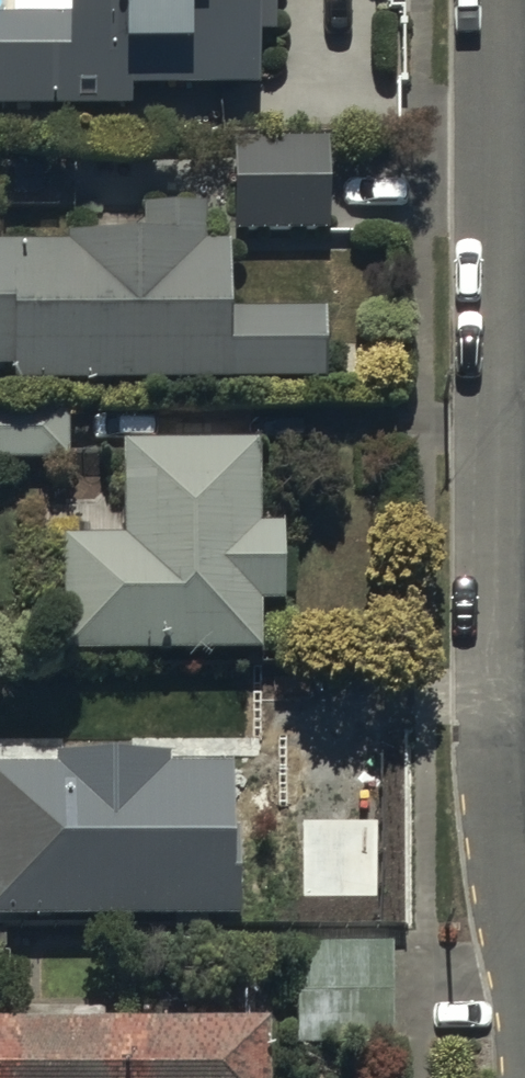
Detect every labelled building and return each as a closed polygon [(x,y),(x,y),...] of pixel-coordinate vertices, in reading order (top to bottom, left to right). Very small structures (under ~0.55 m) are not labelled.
[(64,25),(0,25),(0,116),(130,116),(130,94),(250,94),(250,43),(271,43),(271,0),(64,0),(64,25)] [(326,144),(228,143),(227,239),(325,240),(326,144)] [(0,251),(0,381),(8,381),(8,394),(321,392),(320,315),(227,318),(225,249),(201,250),(200,219),(137,221),(138,246),(0,251)] [(64,415),(0,417),(0,467),(66,465),(64,415)] [(254,450),(116,449),(116,535),(90,535),(90,547),(59,546),(58,662),(256,663),(257,613),(279,613),(279,513),(254,513),(254,450)] [(232,924),(232,831),(227,831),(227,770),(163,770),(163,761),(52,761),(52,772),(0,772),(0,924),(232,924)] [(389,947),(294,949),(296,1052),(390,1051),(389,947)] [(279,1043),(0,1049),(0,1077),(280,1077),(279,1043)]
